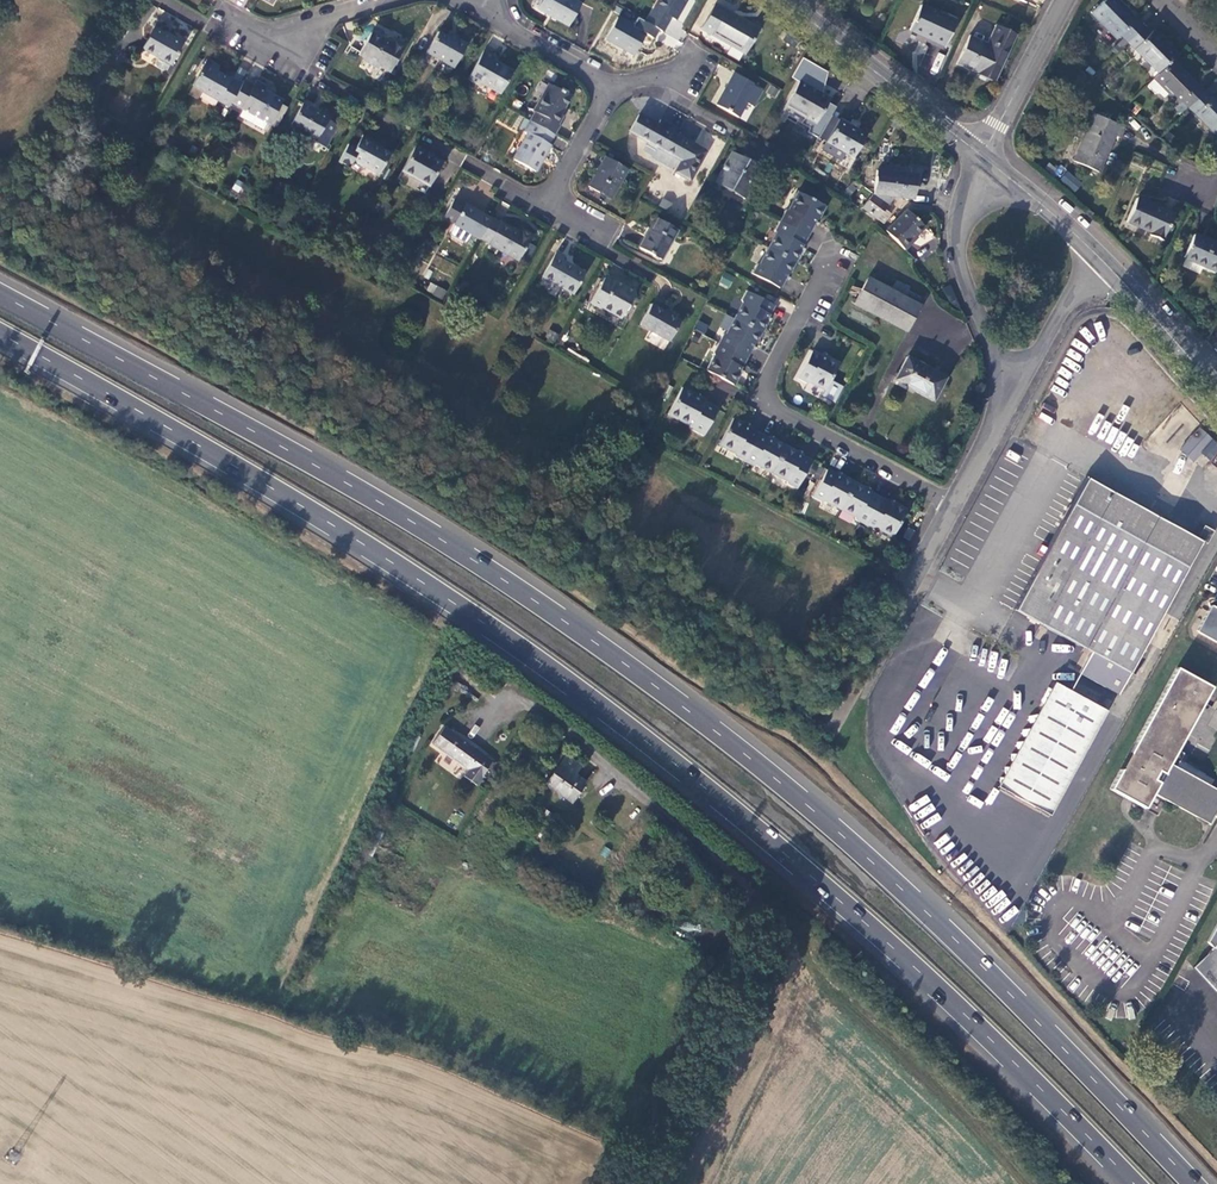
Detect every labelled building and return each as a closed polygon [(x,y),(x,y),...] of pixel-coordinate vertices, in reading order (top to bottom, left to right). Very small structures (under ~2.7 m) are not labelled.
[(59,4),(69,11),(73,4),(67,0),(62,0),(59,4)] [(580,4),(573,0),(541,0),(536,9),(568,26),(580,4)] [(646,23),(658,30),(662,32),(670,17),(675,20),(686,0),(659,0),(646,23)] [(1091,13),(1116,39),(1121,35),(1127,42),(1142,27),(1115,0),(1104,0),(1091,13)] [(714,5),(701,28),(746,54),(759,30),(714,5)] [(921,5),(909,30),(945,47),(956,22),(921,5)] [(617,17),(605,39),(634,55),(645,35),(653,39),(658,30),(646,23),(637,18),(633,26),(617,17)] [(969,36),(956,65),(969,71),(971,66),(981,70),(980,73),(994,79),(1003,58),(1005,59),(1016,35),(994,25),(986,43),(969,36)] [(1142,27),(1127,42),(1159,73),(1171,61),(1177,56),(1152,31),(1149,34),(1142,27)] [(171,35),(170,37),(154,28),(141,49),(170,66),(183,42),(171,35)] [(371,32),(358,55),(364,58),(363,60),(378,68),(379,66),(390,73),(405,46),(394,40),(392,44),(371,32)] [(456,39),(454,42),(438,32),(426,53),(453,68),(467,45),(456,39)] [(483,51),(467,79),(480,86),(481,84),(500,94),(513,72),(500,64),(499,65),(493,62),(495,58),(483,51)] [(208,59),(193,86),(202,91),(201,92),(229,107),(231,102),(242,84),(232,78),(231,79),(218,72),(221,66),(208,59)] [(791,78),(798,83),(804,73),(821,82),(815,92),(821,95),(826,73),(802,59),(791,78)] [(1159,73),(1153,79),(1179,104),(1182,101),(1188,107),(1203,93),(1171,61),(1159,73)] [(810,129),(808,133),(818,138),(831,116),(836,107),(828,103),(829,100),(821,95),(815,92),(821,82),(804,73),(798,83),(788,102),(807,113),(801,124),(810,129)] [(734,74),(716,105),(738,117),(746,103),(752,106),(760,90),(753,86),(753,84),(734,74)] [(242,84),(231,102),(270,124),(282,101),(265,92),(267,88),(255,81),(253,86),(243,80),(242,84)] [(535,113),(530,121),(554,135),(559,125),(557,124),(562,115),(559,114),(570,96),(549,84),(533,112),(535,113)] [(1188,107),(1216,137),(1216,101),(1212,96),(1209,99),(1203,93),(1188,107)] [(302,102),(289,125),(301,132),(300,134),(325,148),(338,125),(335,124),(339,117),(321,107),(319,112),(302,102)] [(639,114),(629,132),(648,142),(657,147),(659,148),(671,126),(660,120),(657,124),(639,114)] [(1093,114),(1073,161),(1099,172),(1114,136),(1119,138),(1123,127),(1093,114)] [(831,116),(818,138),(825,142),(838,120),(831,116)] [(530,121),(524,118),(521,125),(526,128),(530,121)] [(865,136),(838,120),(825,142),(821,150),(840,161),(845,153),(853,158),(865,136)] [(527,134),(512,160),(535,172),(550,145),(548,144),(554,135),(530,121),(526,128),(524,132),(527,134)] [(671,126),(659,148),(681,161),(675,172),(690,181),(706,152),(677,136),(680,131),(671,126)] [(375,144),(362,136),(355,149),(347,145),(338,162),(348,168),(352,162),(362,168),(363,167),(378,175),(390,154),(374,145),(375,144)] [(657,147),(648,142),(646,145),(655,150),(657,147)] [(415,146),(401,171),(429,187),(442,163),(425,154),(426,152),(415,146)] [(732,152),(714,182),(725,188),(726,186),(730,185),(735,187),(736,191),(734,194),(745,200),(764,166),(751,159),(749,162),(732,152)] [(605,157),(588,187),(610,199),(627,169),(605,157)] [(877,171),(874,194),(894,197),(908,198),(912,199),(915,175),(877,171)] [(1066,172),(1060,181),(1076,191),(1082,182),(1066,172)] [(859,191),(861,186),(855,182),(853,182),(845,192),(849,196),(856,189),(859,191)] [(781,222),(808,236),(816,221),(818,221),(825,207),(799,193),(790,210),(786,211),(781,222)] [(873,194),(861,208),(876,220),(885,209),(894,197),(874,194),(873,194)] [(1136,198),(1126,222),(1151,233),(1149,235),(1162,241),(1174,214),(1136,198)] [(454,199),(443,218),(454,224),(453,225),(479,239),(480,238),(491,218),(465,204),(464,205),(454,199)] [(885,209),(876,220),(882,225),(891,214),(885,209)] [(905,250),(912,243),(911,241),(925,228),(907,210),(886,231),(905,250)] [(491,218),(480,238),(488,243),(488,244),(518,261),(532,236),(521,229),(520,233),(500,222),(499,223),(491,218)] [(645,236),(639,248),(661,260),(678,230),(657,219),(647,237),(645,236)] [(770,250),(796,263),(802,251),(801,250),(808,236),(781,222),(776,232),(777,236),(770,250)] [(1194,234),(1183,258),(1216,273),(1216,244),(1194,234)] [(781,290),(783,286),(788,276),(789,276),(796,263),(770,250),(762,265),(758,266),(753,275),(781,290)] [(573,295),(585,273),(563,261),(565,257),(556,252),(541,277),(573,295)] [(728,288),(734,277),(724,271),(718,283),(728,288)] [(621,319),(636,292),(614,280),(613,281),(605,277),(590,304),(600,309),(601,308),(621,319)] [(868,277),(853,304),(906,332),(920,305),(905,297),(908,290),(909,288),(895,281),(891,290),(868,277)] [(429,283),(426,292),(443,298),(446,289),(429,283)] [(905,297),(920,305),(922,301),(920,300),(921,297),(908,290),(905,297)] [(735,318),(761,332),(767,320),(766,319),(773,305),(745,291),(740,300),(742,304),(735,318)] [(651,304),(640,325),(669,342),(681,321),(651,304)] [(718,343),(746,358),(753,345),(754,345),(761,332),(735,318),(727,334),(723,335),(718,343)] [(695,330),(705,333),(708,324),(698,321),(695,330)] [(746,358),(718,343),(713,353),(715,357),(707,372),(734,385),(740,373),(739,372),(746,358)] [(806,383),(810,382),(825,390),(839,364),(826,357),(825,358),(811,351),(797,379),(806,383)] [(907,358),(895,380),(933,401),(945,378),(907,358)] [(668,416),(688,426),(689,430),(704,437),(718,410),(695,398),(696,397),(682,389),(668,416)] [(736,457),(744,462),(759,434),(745,427),(746,426),(733,419),(719,446),(734,453),(736,457)] [(1104,422),(1095,436),(1132,458),(1140,443),(1104,422)] [(1196,431),(1179,450),(1191,461),(1208,442),(1196,431)] [(772,473),(786,447),(773,440),(773,442),(759,434),(744,462),(754,467),(758,466),(772,473)] [(787,481),(788,485),(797,490),(812,462),(798,455),(799,453),(786,447),(772,473),(787,481)] [(825,501),(840,509),(854,482),(842,476),(841,477),(828,470),(813,498),(821,502),(825,501)] [(856,520),(865,525),(880,497),(867,490),(867,489),(854,482),(840,509),(854,516),(856,520)] [(1199,545),(1083,482),(1013,610),(1090,652),(1078,673),(1117,695),(1129,674),(1199,545)] [(893,504),(880,497),(865,525),(874,529),(878,528),(893,535),(906,509),(894,503),(893,504)] [(913,530),(907,527),(902,536),(908,539),(913,530)] [(1211,606),(1197,631),(1216,643),(1216,610),(1211,606)] [(1110,789),(1144,808),(1152,793),(1210,825),(1214,817),(1216,818),(1216,817),(1216,790),(1176,768),(1184,754),(1176,750),(1210,688),(1176,669),(1110,789)] [(1053,682),(996,787),(1048,816),(1106,711),(1053,682)] [(478,763),(455,747),(443,764),(466,780),(478,763)] [(563,764),(543,793),(568,809),(581,790),(572,783),(578,775),(563,764)] [(555,832),(562,837),(568,829),(560,824),(555,832)] [(549,844),(545,841),(530,832),(524,841),(543,854),(549,844)] [(1207,942),(1213,949),(1192,969),(1216,995),(1216,924),(1207,942)]
